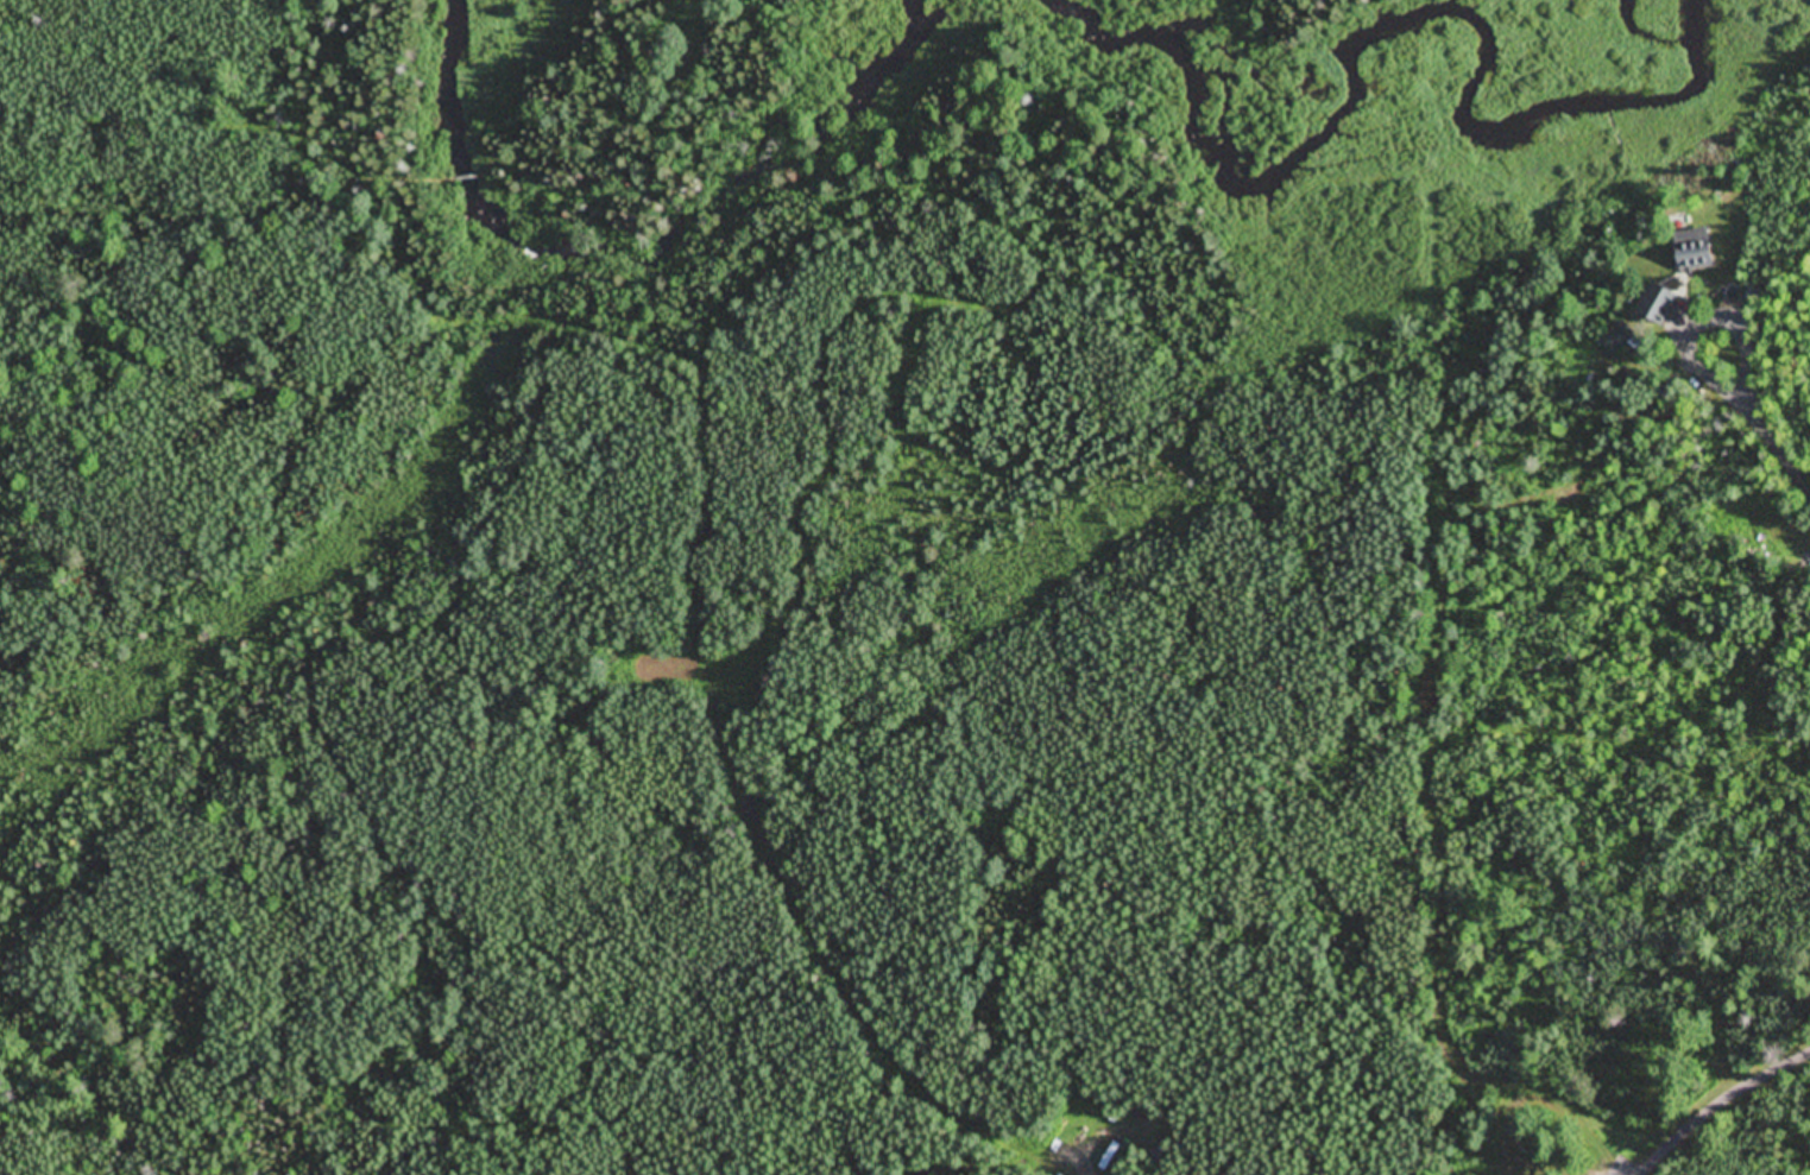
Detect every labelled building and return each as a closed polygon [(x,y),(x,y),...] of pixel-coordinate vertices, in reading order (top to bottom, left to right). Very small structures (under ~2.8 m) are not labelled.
[(1684,272),(1719,265),(1711,227),(1677,234),(1684,272)] [(1684,295),(1659,282),(1643,313),(1668,326),(1684,295)]
